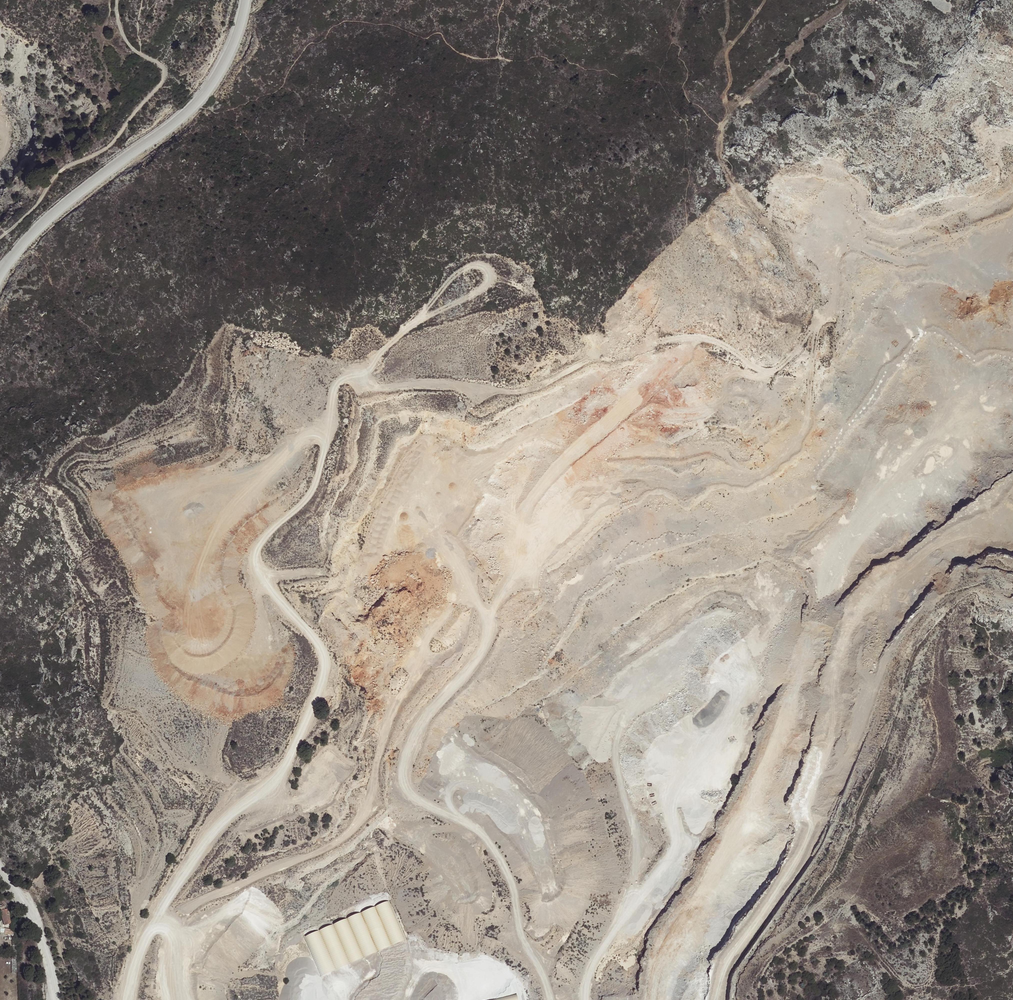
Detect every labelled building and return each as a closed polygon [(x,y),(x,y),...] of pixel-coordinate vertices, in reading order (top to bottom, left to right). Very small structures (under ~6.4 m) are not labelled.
[(393,903),(306,935),(322,976),(408,944),(393,903)] [(3,927),(10,925),(7,911),(3,911),(3,908),(0,909),(0,919),(3,927)] [(9,932),(4,933),(2,936),(9,939),(11,948),(8,950),(9,961),(15,961),(13,933),(9,932)]
